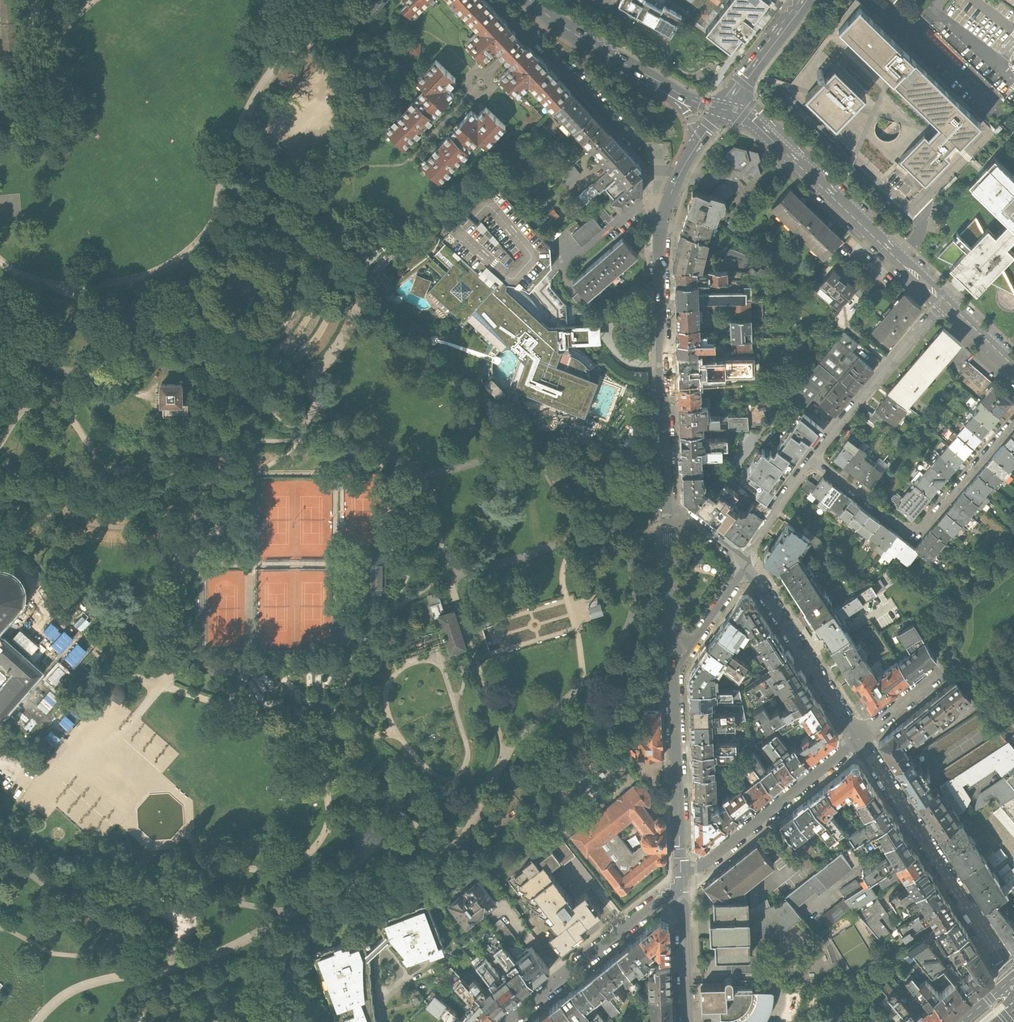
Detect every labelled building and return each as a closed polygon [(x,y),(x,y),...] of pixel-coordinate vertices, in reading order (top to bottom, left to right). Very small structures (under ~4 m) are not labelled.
[(390,0),(367,0),(361,6),(367,12),(365,13),(371,19),(390,0)] [(407,4),(401,9),(411,20),(433,0),(404,0),(407,4)] [(554,112),(572,95),(541,61),(529,48),(526,51),(521,45),(514,38),(515,37),(491,11),(481,0),(447,0),(478,34),(466,45),(483,63),(496,52),(504,61),(512,69),(500,80),(517,98),(530,86),(554,112)] [(638,18),(648,0),(625,0),(621,8),(638,18)] [(649,0),(648,0),(638,18),(655,28),(665,9),(649,0)] [(706,31),(730,49),(747,26),(767,0),(729,0),(706,31)] [(939,123),(959,103),(923,68),(860,8),(840,29),(903,89),(939,123)] [(682,19),(665,9),(655,28),(672,37),(682,19)] [(421,45),(409,45),(409,56),(421,56),(421,45)] [(432,119),(454,96),(448,90),(456,81),(436,62),(416,82),(424,90),(414,101),(432,119)] [(865,93),(834,64),(805,94),(836,124),(865,93)] [(554,112),(574,134),(593,117),(572,95),(554,112)] [(432,119),(414,101),(386,131),(404,148),(432,119)] [(967,111),(959,103),(939,123),(934,128),(927,135),(924,133),(900,157),(926,182),(950,158),(946,153),(951,147),(957,141),(962,146),(982,124),(967,111)] [(483,115),(477,109),(455,132),(474,150),(485,138),(493,146),(512,126),(492,107),(483,115)] [(609,135),(593,117),(574,134),(590,152),(591,151),(609,135)] [(1003,126),(1000,124),(994,130),(996,133),(1003,126)] [(446,179),(474,150),(455,132),(427,162),(446,179)] [(632,165),(634,163),(609,135),(591,151),(608,170),(617,179),(632,165)] [(735,146),(719,160),(726,183),(723,182),(711,193),(725,196),(729,198),(736,190),(742,192),(750,183),(755,184),(762,176),(758,163),(761,161),(758,152),(735,146)] [(997,159),(984,172),(969,186),(1008,223),(996,235),(988,228),(985,232),(954,263),(950,268),(963,282),(968,287),(976,295),(989,281),(1002,267),(1013,254),(1013,253),(1007,246),(1013,239),(1013,176),(997,159)] [(586,172),(578,163),(565,175),(573,184),(586,172)] [(617,179),(627,190),(642,176),(632,165),(617,179)] [(584,209),(617,179),(608,170),(575,200),(584,209)] [(627,190),(612,202),(621,212),(643,194),(644,178),(642,176),(627,190)] [(550,248),(493,183),(442,240),(445,244),(453,252),(451,254),(458,260),(496,285),(506,285),(513,286),(529,293),(545,275),(551,268),(551,257),(550,250),(550,248)] [(772,207),(798,233),(816,214),(790,188),(772,207)] [(688,211),(687,213),(714,221),(717,221),(720,212),(722,211),(726,201),(725,196),(711,193),(709,195),(697,190),(692,191),(691,199),(687,208),(688,211)] [(565,213),(560,207),(552,213),(557,220),(565,213)] [(687,213),(681,232),(709,241),(711,234),(715,235),(719,223),(714,221),(687,213)] [(842,239),(816,214),(798,233),(824,258),(842,239)] [(609,227),(608,225),(599,215),(587,225),(578,232),(588,243),(609,227)] [(571,222),(578,232),(587,225),(579,216),(571,222)] [(938,256),(954,263),(985,232),(976,217),(959,234),(957,232),(952,237),(954,239),(938,256)] [(738,226),(732,221),(727,227),(733,232),(738,226)] [(674,259),(675,269),(697,270),(703,270),(708,245),(709,241),(681,232),(680,236),(674,259)] [(644,253),(629,236),(618,246),(590,270),(579,280),(586,289),(593,297),(644,253)] [(434,245),(435,242),(429,237),(420,246),(426,251),(428,251),(431,249),(433,247),(434,245)] [(445,244),(435,255),(450,268),(458,260),(451,254),(453,252),(445,244)] [(417,262),(426,254),(419,248),(405,263),(410,268),(414,265),(415,266),(418,263),(417,262)] [(716,259),(715,272),(728,272),(735,272),(736,260),(716,259)] [(463,322),(466,318),(502,351),(505,349),(510,347),(520,358),(526,349),(538,354),(556,361),(562,350),(560,328),(549,328),(506,290),(506,285),(496,285),(458,260),(450,268),(446,272),(429,291),(463,322)] [(744,272),(744,282),(776,282),(780,277),(770,269),(767,272),(761,267),(757,272),(752,267),(749,272),(744,272)] [(989,281),(1002,287),(1013,293),(1013,290),(1011,283),(1002,267),(989,281)] [(675,269),(675,285),(698,284),(697,276),(697,270),(675,269)] [(391,283),(379,272),(378,274),(374,270),(369,276),(379,290),(386,290),(386,289),(391,283)] [(708,276),(697,276),(698,284),(699,284),(728,283),(728,272),(715,272),(708,271),(708,276)] [(856,291),(833,271),(819,286),(833,299),(829,304),(838,311),(856,291)] [(560,328),(562,350),(568,345),(599,343),(598,334),(598,326),(567,327),(566,308),(556,295),(550,289),(551,280),(545,275),(529,293),(513,286),(506,285),(506,290),(549,328),(560,328)] [(413,286),(411,292),(423,297),(429,282),(417,277),(413,286)] [(699,284),(698,284),(675,285),(676,304),(700,304),(699,294),(699,284)] [(858,290),(868,299),(874,292),(864,284),(858,290)] [(744,288),(744,293),(745,293),(746,303),(752,303),(752,288),(744,288)] [(585,304),(593,297),(586,289),(578,296),(585,304)] [(744,293),(699,294),(700,304),(746,303),(745,293),(744,293)] [(872,332),(890,347),(922,309),(904,294),(872,332)] [(676,304),(677,326),(700,325),(700,304),(676,304)] [(751,318),(730,319),(731,341),(752,340),(751,318)] [(677,326),(677,342),(715,340),(715,333),(701,334),(700,325),(677,326)] [(960,343),(943,328),(916,360),(933,374),(960,343)] [(833,377),(839,381),(858,359),(852,353),(859,345),(845,334),(819,365),(833,377)] [(678,352),(678,354),(698,353),(698,352),(698,349),(716,349),(715,340),(677,342),(678,352)] [(753,351),(752,340),(731,341),(731,352),(753,351)] [(605,351),(599,343),(568,345),(569,348),(576,351),(583,354),(588,359),(594,366),(598,381),(615,384),(626,387),(639,389),(650,388),(650,381),(649,374),(627,373),(618,367),(613,361),(605,351)] [(569,348),(568,345),(562,350),(556,361),(598,381),(594,366),(588,359),(583,354),(576,351),(569,348)] [(526,349),(520,358),(511,383),(524,390),(585,414),(590,402),(591,399),(591,398),(592,396),(598,381),(556,361),(538,354),(526,349)] [(701,353),(698,353),(678,354),(679,386),(701,385),(701,376),(707,376),(707,378),(726,377),(725,360),(705,361),(705,362),(701,362),(701,353)] [(858,359),(839,381),(855,395),(874,372),(858,359)] [(889,392),(906,406),(933,374),(916,360),(889,392)] [(986,395),(994,386),(995,385),(969,363),(960,373),(986,395)] [(807,408),(833,377),(819,365),(793,396),(807,408)] [(182,377),(162,377),(162,389),(162,393),(162,397),(165,397),(165,407),(190,407),(189,396),(182,396),(182,377)] [(836,418),(855,395),(839,381),(820,404),(836,418)] [(679,386),(679,406),(702,405),(708,405),(710,405),(710,398),(702,398),(702,392),(710,392),(710,385),(701,385),(679,386)] [(986,395),(981,401),(999,417),(1012,402),(994,386),(986,395)] [(889,392),(882,401),(902,416),(907,409),(905,407),(906,406),(889,392)] [(895,425),(902,416),(882,401),(875,410),(886,418),(895,425)] [(989,428),(999,417),(981,401),(977,405),(980,408),(974,415),(989,428)] [(679,406),(679,419),(708,419),(708,405),(702,405),(679,406)] [(882,422),(886,418),(875,410),(872,414),(879,420),(882,422)] [(876,425),(879,420),(872,414),(869,412),(865,417),(876,425)] [(981,438),(989,428),(974,415),(965,425),(981,438)] [(802,416),(780,446),(796,458),(808,441),(810,443),(820,429),(802,416)] [(748,417),(729,418),(729,431),(742,431),(749,430),(748,417)] [(720,418),(708,419),(679,419),(680,433),(702,432),(704,432),(704,428),(721,427),(720,418)] [(972,448),(981,438),(965,425),(957,435),(972,448)] [(680,433),(680,450),(728,448),(727,438),(702,439),(702,432),(680,433)] [(964,458),(972,448),(957,435),(949,445),(964,458)] [(1004,444),(1013,453),(1013,439),(1011,437),(1004,444)] [(835,459),(844,466),(858,447),(848,439),(844,444),(845,445),(835,459)] [(993,457),(1009,471),(1013,465),(1013,453),(1004,444),(993,457)] [(955,468),(964,458),(949,445),(940,455),(955,468)] [(756,495),(760,497),(771,504),(776,494),(774,492),(796,458),(780,446),(774,452),(771,450),(769,453),(763,449),(747,471),(750,474),(746,480),(759,489),(756,495)] [(844,466),(852,472),(865,455),(866,453),(858,447),(844,466)] [(728,452),(728,448),(680,450),(681,472),(704,472),(703,464),(714,463),(716,462),(716,459),(723,458),(728,452)] [(852,472),(862,480),(873,466),(875,463),(865,455),(852,472)] [(947,478),(955,468),(940,455),(931,464),(947,478)] [(993,457),(987,465),(1001,478),(1005,480),(1011,473),(1009,471),(993,457)] [(938,487),(947,478),(931,464),(930,463),(926,468),(928,470),(924,475),(938,487)] [(987,465),(978,475),(992,486),(993,487),(1001,478),(987,465)] [(871,486),(882,472),(873,466),(862,480),(871,486)] [(682,498),(695,507),(707,492),(704,489),(707,487),(707,483),(704,481),(704,472),(681,472),(682,485),(682,498)] [(930,497),(938,487),(924,475),(920,472),(911,481),(914,484),(930,497)] [(978,475),(971,483),(985,495),(992,486),(978,475)] [(813,501),(817,496),(822,499),(833,485),(823,477),(816,486),(809,495),(808,497),(813,501)] [(816,486),(808,480),(801,489),(809,495),(816,486)] [(695,507),(710,519),(732,489),(724,483),(715,494),(709,489),(707,492),(695,507)] [(971,483),(963,492),(978,505),(982,508),(990,499),(985,495),(971,483)] [(911,519),(930,497),(914,484),(915,485),(910,490),(907,491),(901,497),(902,500),(897,506),(911,519)] [(825,511),(830,505),(841,491),(833,485),(822,499),(817,505),(825,511)] [(739,495),(732,489),(710,519),(724,529),(737,512),(730,506),(739,495)] [(851,499),(841,491),(830,505),(833,508),(831,510),(838,516),(840,514),(851,499)] [(963,492),(954,502),(970,515),(978,505),(963,492)] [(755,505),(752,503),(746,512),(742,513),(741,514),(737,512),(724,529),(739,541),(745,541),(771,504),(760,497),(755,505)] [(848,520),(849,520),(860,505),(851,499),(840,514),(848,520)] [(954,502),(946,512),(961,525),(964,521),(966,523),(972,517),(970,515),(954,502)] [(869,513),(860,505),(849,520),(858,527),(869,513)] [(946,512),(938,521),(952,533),(953,534),(961,525),(946,512)] [(880,521),(869,513),(858,527),(857,528),(868,536),(869,535),(880,521)] [(869,535),(873,538),(868,545),(873,549),(889,528),(880,521),(869,535)] [(938,521),(930,530),(944,542),(952,533),(938,521)] [(810,538),(788,523),(764,559),(778,569),(777,570),(777,571),(781,565),(798,554),(799,554),(797,550),(800,546),(803,548),(810,538)] [(889,528),(873,549),(881,555),(897,534),(889,528)] [(930,530),(922,539),(936,551),(939,548),(940,549),(945,543),(944,542),(930,530)] [(881,555),(889,561),(895,553),(905,540),(897,534),(881,555)] [(939,554),(936,551),(922,539),(915,548),(917,551),(936,567),(941,561),(937,557),(939,554)] [(915,548),(905,540),(895,553),(901,557),(901,558),(907,564),(917,551),(915,548)] [(685,559),(686,561),(688,565),(692,566),(696,566),(699,563),(701,560),(700,555),(698,552),(694,551),(690,551),(687,553),(685,557),(685,559)] [(360,593),(360,595),(385,595),(385,553),(360,553),(360,560),(360,564),(360,593)] [(783,573),(798,597),(818,584),(798,554),(781,565),(777,571),(778,573),(782,573),(783,573)] [(23,602),(24,594),(23,584),(16,575),(7,570),(0,569),(0,628),(23,602)] [(878,579),(871,584),(877,593),(884,589),(878,579)] [(871,583),(857,593),(863,602),(877,593),(871,583)] [(834,608),(818,584),(798,597),(806,608),(802,610),(810,623),(834,608)] [(754,592),(750,595),(735,616),(753,628),(758,631),(760,627),(765,636),(777,628),(754,592)] [(842,615),(863,602),(857,593),(836,606),(842,615)] [(435,618),(439,616),(439,615),(444,613),(438,594),(428,597),(435,618)] [(590,605),(593,616),(606,612),(603,601),(590,605)] [(836,606),(834,608),(810,623),(815,630),(818,628),(826,640),(828,643),(830,646),(849,634),(847,631),(845,628),(849,625),(842,615),(836,606)] [(439,616),(451,652),(466,647),(454,610),(444,613),(439,615),(439,616)] [(753,628),(735,616),(723,634),(739,645),(741,646),(753,628)] [(900,631),(898,632),(911,652),(897,661),(909,679),(936,657),(915,625),(913,622),(909,625),(908,623),(899,629),(900,631)] [(770,653),(777,663),(793,653),(777,628),(765,636),(760,639),(765,647),(763,648),(768,655),(770,653)] [(739,645),(723,634),(714,646),(749,669),(754,662),(736,650),(739,645)] [(844,672),(848,678),(869,665),(849,634),(830,646),(840,662),(846,671),(844,672)] [(2,716),(7,710),(14,701),(22,693),(29,685),(37,676),(41,671),(0,635),(0,714),(2,716)] [(749,669),(714,646),(705,659),(722,671),(727,663),(745,675),(749,669)] [(248,653),(235,653),(235,661),(244,661),(248,661),(248,653)] [(785,686),(789,693),(810,679),(793,653),(777,663),(775,664),(778,669),(751,686),(760,701),(785,686)] [(211,655),(203,664),(214,674),(222,665),(211,655)] [(722,671),(705,659),(695,674),(695,690),(722,689),(724,689),(723,676),(720,676),(720,674),(722,671)] [(878,675),(876,676),(869,665),(848,678),(852,684),(854,683),(859,690),(858,690),(860,693),(861,696),(862,695),(870,708),(871,708),(872,709),(873,708),(900,687),(909,679),(897,661),(885,668),(886,670),(878,675)] [(60,663),(48,676),(59,686),(71,673),(60,663)] [(106,682),(102,686),(121,702),(122,701),(125,698),(126,693),(126,688),(124,684),(120,680),(115,679),(110,679),(106,682)] [(774,727),(783,721),(821,697),(810,679),(789,693),(797,706),(790,710),(789,709),(786,711),(784,707),(776,712),(769,702),(760,708),(766,717),(767,716),(774,727)] [(970,698),(955,680),(927,703),(940,720),(941,722),(970,698)] [(738,684),(738,689),(738,697),(747,697),(744,684),(738,684)] [(722,697),(722,689),(695,690),(696,706),(718,705),(717,698),(722,697)] [(722,689),(722,697),(738,697),(738,689),(724,689),(722,689)] [(740,708),(740,713),(750,713),(747,697),(738,697),(722,697),(717,698),(718,705),(718,711),(724,711),(724,709),(740,708)] [(817,728),(820,726),(834,717),(821,697),(783,721),(787,727),(808,714),(817,728)] [(915,740),(940,720),(927,703),(902,724),(913,738),(915,740)] [(718,711),(718,705),(696,706),(696,721),(718,720),(718,711)] [(724,711),(718,711),(718,720),(740,720),(740,713),(740,708),(724,709),(724,711)] [(661,711),(642,712),(644,738),(639,738),(639,741),(636,741),(634,743),(633,745),(631,742),(625,748),(636,759),(662,758),(661,742),(661,711)] [(982,711),(914,755),(920,765),(989,720),(982,711)] [(844,733),(834,717),(820,726),(826,734),(816,742),(815,740),(804,748),(815,762),(843,739),(844,733)] [(718,727),(718,720),(696,721),(697,737),(719,736),(718,727)] [(913,738),(902,724),(878,742),(895,768),(911,757),(903,746),(913,738)] [(803,771),(815,762),(804,748),(803,747),(798,750),(782,730),(775,736),(803,771)] [(942,770),(949,780),(1007,742),(1007,741),(1004,738),(999,732),(942,770)] [(697,737),(697,751),(719,751),(719,739),(719,736),(697,737)] [(784,760),(778,765),(791,781),(803,771),(775,736),(768,741),(784,760)] [(742,738),(719,739),(719,751),(739,750),(742,750),(742,738)] [(937,788),(955,815),(966,809),(971,799),(962,785),(969,781),(971,784),(997,767),(1005,779),(1013,772),(1013,750),(1007,742),(949,780),(937,788)] [(739,766),(739,750),(719,751),(720,767),(739,766)] [(698,774),(700,774),(720,774),(720,767),(719,751),(697,751),(698,774)] [(779,789),(791,781),(778,765),(773,768),(760,751),(753,756),(779,789)] [(761,804),(779,789),(753,756),(747,762),(760,778),(748,788),(761,804)] [(933,791),(911,757),(895,768),(917,801),(933,791)] [(851,792),(857,801),(873,789),(857,765),(852,764),(824,787),(836,804),(851,792)] [(1005,779),(1013,788),(1013,772),(1005,779)] [(700,774),(700,797),(717,796),(722,796),(722,774),(720,774),(700,774)] [(973,814),(996,799),(1001,805),(1013,797),(1013,788),(1005,779),(981,795),(973,814)] [(729,799),(733,804),(744,818),(761,804),(748,788),(746,785),(729,799)] [(648,807),(649,806),(650,796),(644,788),(634,787),(571,838),(587,856),(589,855),(621,894),(660,862),(666,862),(665,840),(664,817),(658,817),(648,807)] [(824,787),(808,799),(837,837),(842,833),(827,814),(831,811),(829,809),(836,804),(824,787)] [(937,788),(933,791),(917,801),(939,835),(959,822),(955,815),(937,788)] [(860,811),(864,818),(882,804),(873,789),(857,801),(862,809),(860,811)] [(701,818),(718,818),(722,824),(726,821),(731,827),(734,825),(744,818),(733,804),(725,810),(723,808),(720,810),(718,811),(717,796),(700,797),(701,818)] [(1001,805),(1002,807),(1013,820),(1013,797),(1001,805)] [(808,799),(793,812),(807,832),(815,826),(829,844),(837,837),(808,799)] [(846,838),(851,846),(892,819),(882,804),(864,818),(868,824),(846,838)] [(1013,837),(1013,820),(1002,807),(993,813),(1013,837)] [(795,842),(807,832),(793,812),(780,823),(795,842)] [(22,831),(30,822),(27,820),(24,817),(16,826),(22,831)] [(722,824),(718,818),(701,818),(701,843),(712,843),(724,834),(727,831),(731,827),(726,821),(722,824)] [(881,842),(885,845),(902,834),(892,819),(851,846),(840,853),(850,869),(860,863),(855,856),(876,841),(878,844),(881,842)] [(982,858),(959,822),(939,835),(942,841),(958,865),(962,871),(982,858)] [(869,882),(878,876),(914,853),(904,837),(902,834),(885,845),(884,846),(886,849),(891,857),(888,859),(886,857),(872,867),(870,865),(863,869),(863,873),(866,878),(864,880),(867,883),(869,882)] [(755,842),(756,843),(757,842),(769,857),(774,852),(762,837),(755,842)] [(564,842),(552,852),(560,863),(563,866),(575,856),(564,842)] [(757,842),(756,843),(718,873),(703,884),(706,888),(713,897),(746,895),(746,893),(745,891),(744,889),(743,888),(759,875),(774,863),(769,857),(757,842)] [(1008,857),(1001,849),(995,854),(993,851),(986,856),(988,860),(995,867),(1008,857)] [(556,930),(549,935),(561,951),(585,933),(580,928),(586,923),(588,925),(589,924),(588,923),(601,913),(585,893),(573,902),(549,872),(560,863),(552,852),(536,864),(533,859),(523,867),(525,870),(508,882),(518,896),(525,890),(543,913),(556,930)] [(840,853),(818,869),(827,887),(850,869),(840,853)] [(901,872),(904,878),(923,866),(914,853),(878,876),(883,883),(895,875),(897,875),(901,872)] [(1006,894),(982,858),(962,871),(965,876),(980,898),(986,907),(995,902),(1006,894)] [(1013,869),(1009,864),(999,872),(1013,890),(1013,868),(1013,869)] [(895,908),(897,907),(934,883),(923,866),(904,878),(910,886),(898,894),(897,891),(888,897),(895,908)] [(785,895),(787,898),(795,907),(816,891),(818,894),(827,887),(818,869),(785,895)] [(880,939),(897,928),(887,913),(889,912),(876,893),(869,882),(867,883),(861,887),(856,879),(841,889),(845,897),(820,916),(829,925),(851,905),(860,916),(880,939)] [(479,881),(449,904),(466,926),(496,903),(479,881)] [(921,903),(925,910),(944,898),(934,883),(897,907),(902,915),(909,910),(908,909),(915,904),(917,906),(921,903)] [(746,895),(713,897),(714,916),(710,916),(710,924),(710,930),(711,936),(715,936),(716,955),(731,954),(750,955),(750,935),(747,914),(746,895)] [(757,934),(778,934),(802,914),(795,907),(787,898),(784,899),(747,914),(750,935),(757,934)] [(930,918),(937,928),(956,916),(944,898),(925,910),(898,927),(905,939),(913,933),(912,932),(926,924),(926,922),(925,921),(930,918)] [(995,902),(986,907),(1013,951),(1013,925),(995,902)] [(386,941),(410,971),(422,963),(420,960),(444,950),(427,904),(379,922),(384,936),(386,941)] [(939,936),(946,946),(967,934),(956,916),(937,928),(933,932),(937,938),(939,936)] [(501,919),(493,925),(508,945),(516,939),(501,919)] [(659,921),(640,936),(650,949),(654,945),(656,948),(657,951),(659,955),(659,958),(669,957),(668,924),(659,921)] [(789,940),(789,944),(800,942),(798,925),(787,926),(789,940)] [(731,954),(731,971),(758,970),(757,934),(750,935),(750,955),(731,954)] [(976,947),(967,934),(946,946),(956,960),(976,947)] [(379,941),(367,952),(369,957),(380,947),(386,941),(384,936),(379,941)] [(640,936),(628,946),(645,966),(650,961),(647,958),(653,953),(650,949),(640,936)] [(906,947),(933,976),(942,969),(945,966),(922,937),(906,947)] [(349,943),(314,957),(339,1021),(376,1021),(369,957),(367,952),(364,944),(351,949),(349,943)] [(520,994),(534,983),(515,961),(503,946),(494,953),(511,973),(506,978),(520,994)] [(628,946),(616,955),(634,971),(645,966),(628,946)] [(972,969),(968,973),(981,989),(992,980),(993,974),(976,947),(956,960),(955,961),(960,967),(967,961),(972,969)] [(532,949),(515,961),(534,983),(549,971),(532,949)] [(616,955),(605,964),(619,975),(623,972),(626,981),(633,989),(638,979),(634,971),(616,955)] [(661,966),(670,964),(669,957),(659,958),(661,966)] [(475,967),(494,987),(508,1004),(520,994),(506,978),(503,980),(485,959),(475,967)] [(950,962),(945,966),(942,969),(952,981),(960,975),(950,962)] [(605,964),(593,974),(606,984),(613,979),(619,975),(605,964)] [(649,997),(652,997),(671,994),(670,964),(661,966),(648,965),(649,997)] [(431,975),(440,971),(437,965),(428,969),(431,975)] [(968,973),(959,980),(970,998),(981,989),(968,973)] [(593,974),(582,982),(596,994),(601,990),(606,986),(607,986),(606,984),(593,974)] [(922,997),(928,992),(920,983),(913,974),(906,979),(922,997)] [(733,1017),(735,1021),(763,1021),(767,1017),(771,1009),(773,1002),(774,990),(753,991),(752,986),(733,986),(733,981),(732,980),(732,979),(731,978),(729,977),(727,978),(726,978),(725,980),(725,981),(725,984),(700,985),(701,1007),(719,1006),(720,1017),(723,1018),(727,1018),(730,1017),(733,1017)] [(957,978),(940,993),(926,977),(920,983),(928,992),(933,998),(947,1018),(970,998),(959,980),(957,978)] [(617,984),(613,979),(606,984),(607,986),(606,986),(610,991),(616,985),(617,984)] [(479,1000),(462,981),(454,988),(473,1006),(467,1013),(477,1021),(489,1021),(495,1016),(479,1000)] [(582,982),(571,991),(586,1003),(596,994),(582,982)] [(625,994),(616,985),(610,991),(618,1001),(625,994)] [(606,986),(601,990),(604,994),(601,997),(603,998),(610,1006),(608,1007),(612,1013),(622,1005),(618,1001),(610,991),(606,986)] [(494,987),(479,1000),(495,1016),(508,1004),(494,987)] [(917,1014),(895,990),(889,995),(904,1013),(910,1020),(917,1014)] [(571,991),(561,1000),(574,1012),(581,1008),(581,1011),(586,1016),(586,1017),(591,1013),(593,1012),(586,1003),(571,991)] [(947,1018),(933,998),(928,992),(922,997),(929,1005),(922,1010),(931,1021),(943,1021),(947,1018)] [(652,1021),(672,1021),(671,994),(652,997),(652,1021)] [(446,1021),(477,1021),(467,1013),(460,1020),(454,1016),(456,1013),(434,997),(425,1007),(446,1021)] [(561,1000),(549,1009),(563,1021),(569,1017),(574,1012),(561,1000)] [(92,1005),(88,1001),(81,1008),(86,1012),(92,1005)] [(539,1018),(543,1021),(562,1021),(563,1021),(549,1009),(539,1018)] [(910,1020),(912,1021),(931,1021),(922,1010),(917,1014),(910,1020)] [(871,1021),(883,1021),(874,1012),(867,1018),(871,1021)] [(591,1013),(586,1017),(586,1016),(583,1018),(586,1021),(599,1021),(591,1013)] [(910,1020),(904,1013),(896,1020),(897,1021),(912,1021),(910,1020)] [(163,1014),(155,1017),(157,1021),(166,1021),(163,1014)]
